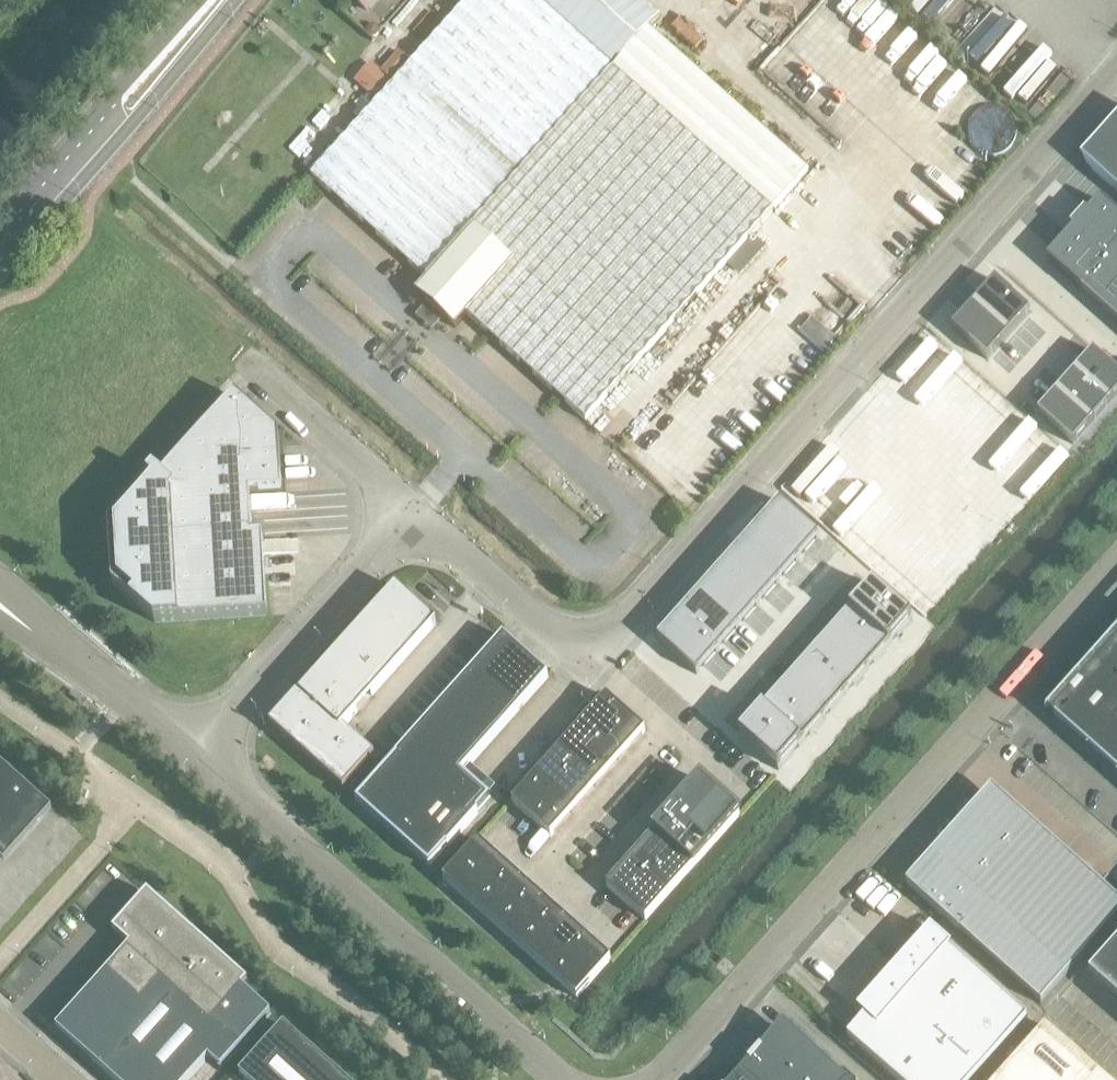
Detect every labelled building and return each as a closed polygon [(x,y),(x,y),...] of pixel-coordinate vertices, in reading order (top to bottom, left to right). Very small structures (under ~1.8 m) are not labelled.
[(540,0),(469,0),(312,176),(329,192),(406,261),(428,280),(416,293),(456,329),(468,316),(586,421),(809,171),(650,29),(616,67),(540,0)] [(378,0),(355,0),(368,11),(378,0)] [(650,29),(660,18),(640,0),(540,0),(616,67),(650,29)] [(354,79),(376,98),(410,59),(400,50),(381,70),(371,61),(354,79)] [(222,118),(229,123),(235,119),(236,111),(230,107),(223,111),(222,118)] [(1088,165),(1116,191),(1116,133),(1088,165)] [(1048,261),(1116,322),(1116,216),(1100,201),(1088,215),(1084,212),(1070,228),(1073,230),(1048,261)] [(1030,312),(996,281),(974,305),(1009,336),(1030,312)] [(1009,336),(974,305),(953,329),(988,360),(1009,336)] [(824,325),(819,329),(811,322),(805,329),(825,347),(836,335),(824,325)] [(1093,352),(1075,373),(1110,404),(1116,396),(1116,373),(1093,352)] [(974,371),(939,416),(948,423),(957,411),(991,436),(1016,404),(974,371)] [(1110,404),(1075,373),(1057,393),(1092,424),(1110,404)] [(1092,424),(1057,393),(1039,414),(1073,445),(1092,424)] [(154,474),(109,524),(113,584),(155,622),(268,616),(264,537),(253,538),(251,494),(283,493),(280,446),(280,436),(236,397),(189,449),(162,479),(155,472),(154,474)] [(780,501),(759,525),(799,560),(820,537),(780,501)] [(759,525),(739,548),(779,583),(799,560),(759,525)] [(739,548),(719,570),(758,606),(779,583),(739,548)] [(719,570),(699,593),(738,628),(758,606),(719,570)] [(874,584),(850,611),(890,646),(914,620),(874,584)] [(342,730),(385,681),(437,623),(396,587),(300,695),(310,704),(284,732),(344,786),(371,755),(342,730)] [(699,593),(679,616),(718,651),(738,628),(699,593)] [(850,611),(828,636),(868,671),(890,646),(850,611)] [(679,616),(658,639),(697,675),(718,651),(679,616)] [(828,636),(807,660),(846,695),(868,671),(828,636)] [(503,638),(357,802),(430,867),(491,799),(462,773),(547,678),(503,638)] [(1085,684),(1055,718),(1057,720),(1098,756),(1116,773),(1116,649),(1085,684)] [(807,660),(785,685),(825,720),(846,695),(807,660)] [(785,685),(763,709),(803,744),(825,720),(785,685)] [(90,700),(75,689),(71,694),(86,706),(90,700)] [(551,837),(646,731),(607,696),(512,802),(551,837)] [(763,709),(740,736),(779,771),(803,744),(763,709)] [(5,864),(53,811),(0,763),(0,859),(5,864)] [(701,781),(607,887),(646,921),(740,815),(701,781)] [(906,884),(1041,1005),(1116,920),(1116,900),(1062,851),(1048,867),(986,811),(934,869),(926,862),(906,884)] [(611,960),(478,841),(444,879),(577,998),(611,960)] [(56,1029),(113,1079),(190,1079),(209,1060),(209,1059),(221,1070),(272,1013),(243,988),(249,982),(148,892),(113,931),(130,946),(58,1027),(56,1029)] [(848,1037),(896,1079),(974,1079),(1028,1019),(949,949),(951,947),(931,930),(859,1011),(866,1017),(850,1035),(848,1037)] [(1090,977),(1116,1001),(1116,947),(1090,977)] [(784,1025),(735,1079),(846,1079),(784,1025)] [(1048,1025),(999,1079),(1110,1079),(1048,1025)] [(284,1026),(240,1076),(245,1079),(345,1079),(284,1026)]
